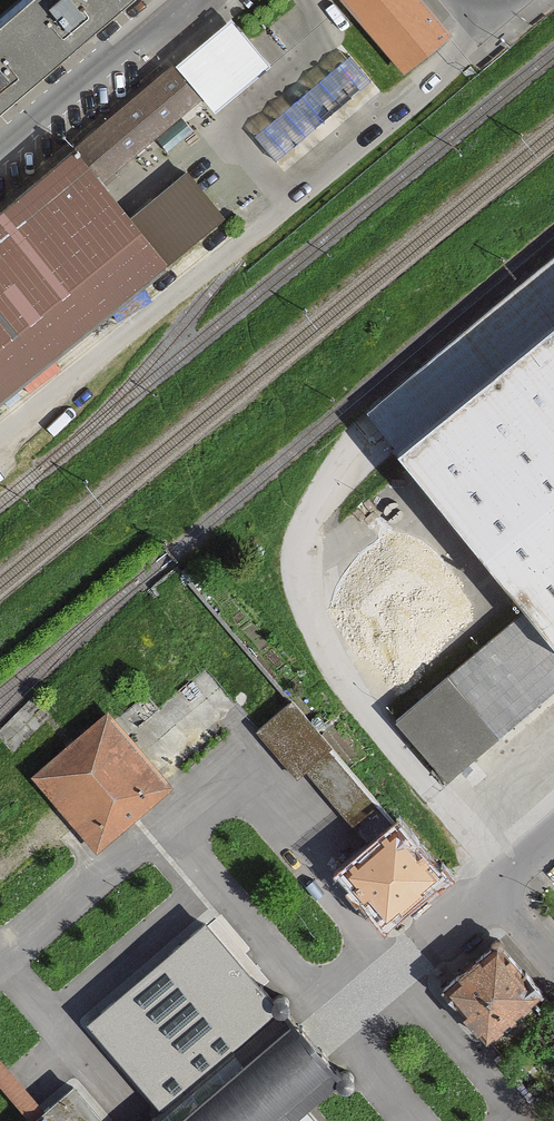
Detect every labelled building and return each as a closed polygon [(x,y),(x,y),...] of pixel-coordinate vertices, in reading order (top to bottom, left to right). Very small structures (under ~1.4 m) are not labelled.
[(118,0),(18,0),(8,8),(50,57),(118,0)] [(426,0),(342,0),(406,72),(453,31),(426,0)] [(50,57),(8,8),(0,15),(0,100),(50,57)] [(269,60),(232,16),(181,59),(218,103),(269,60)] [(370,78),(349,53),(253,133),(274,159),(370,78)] [(76,149),(103,181),(201,100),(173,67),(76,149)] [(167,259),(130,214),(103,181),(76,149),(0,211),(0,396),(167,259)] [(187,167),(130,214),(167,259),(224,212),(187,167)] [(394,447),(553,317),(553,254),(362,409),(379,429),(394,447)] [(394,447),(525,608),(553,643),(553,317),(394,447)] [(450,671),(496,725),(553,675),(553,643),(525,608),(450,671)] [(442,771),(496,725),(450,671),(396,717),(442,771)] [(292,698),(257,727),(297,774),(331,745),(292,698)] [(171,784),(108,709),(32,773),(96,848),(171,784)] [(398,818),(342,866),(387,918),(437,875),(443,875),(447,872),(446,867),(443,864),(437,864),(398,818)] [(207,911),(83,1017),(163,1110),(150,1120),(326,1120),(311,1103),(346,1073),(320,1043),(293,1012),(207,911)] [(493,940),(440,985),(486,1038),(544,988),(503,940),(504,935),(500,932),(496,931),(493,935),(493,940)] [(30,1116),(38,1109),(44,1104),(0,1053),(0,1081),(30,1116)] [(73,1079),(44,1104),(38,1109),(30,1116),(24,1120),(109,1120),(73,1079)]
